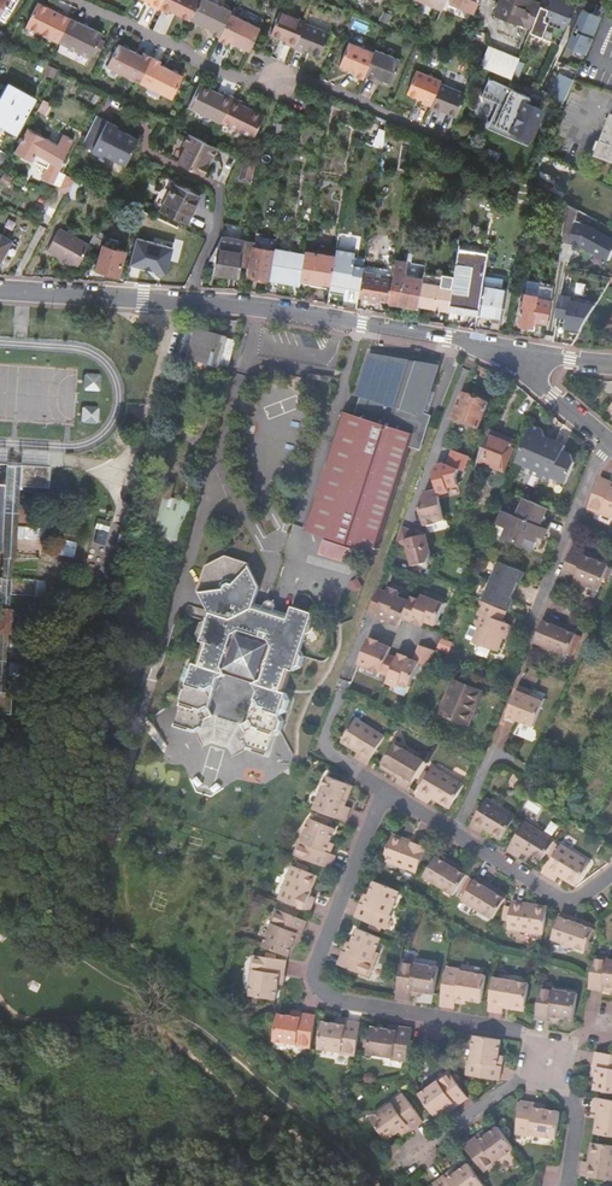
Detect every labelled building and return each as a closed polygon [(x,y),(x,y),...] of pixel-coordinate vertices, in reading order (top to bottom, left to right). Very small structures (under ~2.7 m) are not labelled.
[(0,17),(5,20),(4,21),(5,21),(17,0),(10,0),(0,17)] [(0,17),(10,0),(0,0),(0,17)] [(152,3),(151,5),(159,10),(160,8),(164,0),(146,0),(152,3)] [(191,20),(192,18),(201,0),(164,0),(160,8),(169,13),(171,10),(191,20)] [(442,11),(446,0),(417,0),(442,11)] [(532,26),(535,17),(541,3),(534,0),(500,0),(494,15),(508,20),(509,18),(524,24),(524,23),(532,26)] [(566,29),(575,6),(559,0),(542,0),(541,3),(535,17),(566,29)] [(27,26),(60,42),(72,17),(39,2),(27,26)] [(583,10),(574,30),(591,37),(599,17),(583,10)] [(306,21),(306,20),(281,11),(272,34),(287,41),(287,43),(295,47),(306,21)] [(247,49),(250,51),(252,47),(261,28),(231,13),(220,36),(219,39),(228,43),(229,41),(240,46),(241,49),(244,51),(247,49)] [(72,17),(60,42),(92,57),(103,33),(72,17)] [(295,47),(295,48),(304,52),(305,50),(321,56),(330,32),(306,21),(295,47)] [(354,74),(364,78),(365,76),(374,51),(349,41),(340,65),(341,66),(342,68),(346,70),(349,69),(355,71),(354,74)] [(140,82),(153,56),(144,52),(143,54),(130,48),(129,46),(125,44),(124,45),(119,43),(108,66),(140,82)] [(482,64),(512,77),(519,57),(490,45),(482,64)] [(400,59),(375,49),(374,51),(365,76),(374,79),(375,76),(382,79),(383,82),(387,83),(389,82),(391,83),(400,59)] [(162,61),(153,56),(140,82),(172,98),(184,75),(180,73),(179,70),(175,69),(174,70),(161,64),(162,61)] [(58,69),(48,64),(44,73),(54,78),(58,69)] [(441,83),(443,81),(418,71),(408,94),(424,100),(423,103),(432,107),(441,83)] [(562,102),(574,77),(562,72),(550,97),(562,102)] [(529,98),(531,93),(488,77),(474,113),(488,119),(486,124),(532,142),(546,105),(529,98)] [(10,83),(0,101),(0,119),(9,124),(7,127),(17,132),(36,98),(10,83)] [(222,121),(234,96),(225,92),(223,94),(200,83),(189,106),(222,121)] [(432,107),(431,110),(440,113),(441,111),(457,116),(466,93),(441,83),(432,107)] [(243,101),(234,96),(222,121),(254,137),(265,114),(242,103),(243,101)] [(51,103),(44,100),(38,110),(45,114),(51,103)] [(118,124),(97,113),(87,133),(131,153),(139,138),(126,131),(117,126),(118,124)] [(595,156),(611,162),(611,123),(605,142),(601,141),(595,156)] [(28,128),(16,151),(34,160),(35,160),(36,157),(40,158),(38,162),(48,166),(43,178),(55,183),(60,171),(60,170),(62,166),(61,165),(75,139),(64,134),(59,144),(28,128)] [(211,143),(189,132),(185,141),(184,143),(186,145),(179,161),(204,174),(210,162),(207,161),(210,155),(213,156),(218,147),(211,143)] [(131,153),(87,133),(82,143),(103,154),(104,152),(126,163),(131,153)] [(431,170),(424,167),(422,172),(429,175),(431,170)] [(4,172),(0,180),(0,181),(9,186),(14,177),(4,172)] [(67,192),(74,178),(66,173),(59,185),(58,187),(67,192)] [(83,182),(75,178),(67,194),(75,198),(83,182)] [(173,181),(160,208),(186,220),(198,193),(173,181)] [(565,203),(557,198),(554,202),(563,207),(565,203)] [(560,237),(611,259),(611,234),(577,219),(581,210),(573,207),(560,237)] [(170,222),(144,210),(142,217),(167,228),(170,222)] [(170,222),(167,228),(166,230),(178,235),(179,232),(176,230),(178,226),(170,222)] [(79,266),(91,243),(60,227),(48,250),(64,258),(65,258),(66,258),(69,260),(69,261),(70,261),(79,266)] [(140,229),(137,238),(146,240),(141,259),(154,262),(160,243),(155,242),(157,234),(140,229)] [(99,247),(107,233),(102,230),(100,234),(96,232),(90,242),(99,247)] [(2,261),(13,240),(0,233),(0,260),(2,261)] [(241,275),(245,239),(223,236),(219,247),(215,271),(241,275)] [(104,244),(97,268),(119,274),(125,250),(104,244)] [(275,250),(275,249),(254,246),(250,275),(271,278),(271,277),(275,250)] [(483,284),(488,253),(458,249),(456,264),(472,267),(468,294),(451,291),(449,305),(479,309),(483,284)] [(275,250),(271,277),(300,282),(301,278),(304,255),(275,250)] [(305,250),(304,255),(301,278),(331,283),(334,263),(335,254),(305,250)] [(392,280),(389,301),(398,303),(419,306),(419,303),(422,282),(423,277),(425,264),(401,260),(395,260),(392,280)] [(334,263),(331,283),(330,287),(350,290),(354,266),(334,263)] [(374,274),(363,272),(359,297),(389,301),(392,280),(374,277),(374,274)] [(551,299),(554,283),(527,279),(522,309),(521,308),(520,311),(522,311),(520,323),(532,325),(533,319),(547,321),(551,299)] [(422,282),(419,303),(448,308),(449,305),(451,291),(452,287),(422,282)] [(483,284),(479,309),(478,316),(502,320),(507,288),(483,284)] [(566,329),(588,332),(593,297),(562,293),(558,317),(568,319),(566,329)] [(187,329),(184,328),(177,355),(180,356),(187,329)] [(187,329),(180,356),(189,359),(190,355),(202,358),(199,368),(218,374),(227,339),(196,330),(196,331),(187,329)] [(347,410),(313,517),(380,539),(414,434),(423,437),(434,403),(427,401),(443,353),(376,331),(362,372),(367,374),(360,395),(353,392),(347,410)] [(99,374),(83,373),(83,393),(100,393),(99,374)] [(464,392),(454,417),(480,427),(489,402),(464,392)] [(98,408),(81,409),(82,426),(97,425),(98,408)] [(532,425),(516,463),(532,470),(531,474),(550,482),(552,478),(566,484),(575,463),(572,456),(563,452),(566,446),(546,438),(542,430),(532,425)] [(506,436),(491,430),(479,460),(504,470),(515,443),(505,438),(506,436)] [(471,457),(454,450),(448,465),(446,464),(437,466),(434,474),(436,486),(427,489),(428,493),(425,494),(420,507),(425,525),(427,525),(427,527),(436,524),(435,523),(446,520),(439,496),(450,493),(448,489),(459,486),(457,479),(460,470),(465,472),(471,457)] [(20,466),(48,467),(49,453),(21,452),(20,466)] [(16,515),(18,487),(47,489),(48,467),(20,466),(5,465),(0,465),(0,538),(1,514),(16,515)] [(600,477),(588,508),(602,514),(604,511),(611,514),(611,482),(600,477)] [(504,538),(534,550),(537,542),(539,537),(544,539),(548,530),(544,528),(540,527),(547,509),(551,510),(552,511),(552,510),(526,499),(518,517),(505,512),(497,533),(505,536),(504,538)] [(540,527),(544,528),(551,510),(547,509),(540,527)] [(11,579),(12,560),(14,560),(16,515),(1,514),(0,538),(0,552),(2,552),(1,559),(3,559),(2,579),(2,580),(11,581),(11,579)] [(415,532),(404,527),(398,543),(409,547),(414,567),(435,561),(427,534),(422,536),(415,533),(415,532)] [(573,546),(562,573),(576,578),(575,581),(600,590),(603,581),(608,583),(611,572),(611,568),(609,567),(609,565),(594,559),(594,560),(585,557),(587,552),(573,546)] [(226,554),(209,563),(201,590),(209,593),(209,592),(207,588),(212,574),(215,572),(216,568),(224,564),(228,565),(230,564),(245,568),(246,571),(247,572),(251,564),(251,562),(226,554)] [(520,583),(524,572),(499,562),(483,600),(509,610),(514,599),(511,598),(517,582),(520,583)] [(206,642),(205,643),(224,649),(250,656),(267,601),(267,602),(267,603),(266,603),(266,604),(256,602),(261,588),(262,586),(251,564),(247,572),(246,571),(245,568),(230,564),(228,565),(224,564),(216,568),(215,572),(212,574),(207,588),(209,592),(209,593),(201,590),(201,591),(212,612),(210,618),(202,622),(199,633),(203,641),(206,642)] [(363,584),(359,576),(351,581),(356,588),(363,584)] [(35,597),(36,580),(11,579),(11,581),(2,580),(2,579),(0,578),(0,595),(1,595),(0,609),(0,633),(8,634),(11,622),(12,614),(12,610),(9,610),(10,595),(35,597)] [(388,593),(379,589),(370,614),(402,625),(404,618),(417,623),(419,619),(426,621),(437,626),(445,604),(423,595),(420,601),(412,598),(411,601),(399,597),(401,593),(389,589),(388,593)] [(267,601),(250,656),(269,661),(290,667),(298,669),(304,666),(307,655),(304,648),(308,633),(315,630),(320,613),(294,605),(291,612),(277,608),(277,607),(277,606),(277,605),(277,604),(277,603),(277,602),(276,602),(275,601),(274,600),(273,600),(272,600),(270,600),(269,600),(268,601),(267,601)] [(480,601),(477,609),(480,610),(474,627),(475,627),(478,628),(473,642),(498,651),(502,642),(499,640),(500,637),(505,639),(510,624),(500,620),(504,610),(480,601)] [(190,603),(187,613),(206,619),(209,608),(190,603)] [(559,623),(545,617),(535,642),(568,656),(577,634),(557,626),(559,623)] [(557,626),(577,634),(578,631),(559,623),(557,626)] [(381,643),(369,639),(368,643),(380,647),(381,643)] [(380,647),(368,643),(361,665),(393,675),(390,682),(400,685),(401,681),(411,684),(419,660),(431,664),(438,647),(422,641),(416,657),(412,655),(410,660),(399,656),(399,655),(391,652),(393,647),(381,643),(380,647)] [(224,649),(205,643),(199,663),(195,662),(188,666),(185,678),(188,684),(182,687),(179,698),(182,705),(176,726),(187,730),(224,649)] [(224,649),(187,730),(198,733),(198,732),(205,728),(208,719),(215,715),(211,708),(221,677),(227,674),(229,674),(230,674),(256,682),(256,683),(257,683),(258,684),(269,661),(250,656),(224,649)] [(412,655),(401,652),(399,655),(399,656),(410,660),(412,655)] [(0,660),(0,714),(4,714),(4,711),(6,710),(9,710),(10,693),(4,693),(5,670),(8,670),(8,666),(6,666),(6,660),(0,660)] [(9,660),(8,666),(8,670),(8,676),(20,677),(24,661),(9,660)] [(269,661),(258,684),(261,690),(252,720),(244,724),(248,731),(245,741),(249,747),(248,748),(251,749),(290,667),(269,661)] [(298,669),(290,667),(251,749),(270,755),(277,734),(285,730),(288,720),(284,714),(291,710),(294,699),(291,692),(287,691),(294,669),(297,670),(298,669)] [(473,708),(481,689),(454,678),(440,713),(469,725),(476,709),(473,708)] [(483,690),(481,689),(473,708),(476,709),(483,690)] [(518,690),(506,720),(516,724),(518,720),(535,727),(547,699),(533,694),(532,696),(518,690)] [(356,757),(369,765),(386,737),(356,718),(344,738),(362,748),(359,753),(356,757)] [(344,738),(342,742),(353,749),(359,753),(362,748),(344,738)] [(397,783),(409,791),(426,762),(395,744),(384,764),(402,774),(400,778),(397,783)] [(381,768),(400,778),(402,774),(384,764),(381,768)] [(430,803),(433,798),(436,793),(454,804),(465,785),(434,767),(431,773),(427,770),(419,783),(423,785),(417,795),(430,803)] [(329,775),(316,809),(347,821),(352,807),(347,804),(343,803),(350,783),(329,775)] [(343,803),(347,804),(355,785),(350,783),(343,803)] [(436,793),(433,798),(451,809),(454,804),(436,793)] [(505,836),(517,817),(488,798),(483,807),(479,804),(474,812),(478,815),(470,827),(482,835),(485,830),(488,826),(505,836)] [(301,856),(333,869),(338,855),(332,852),(326,850),(330,840),(332,841),(337,828),(312,818),(303,842),(306,843),(301,856)] [(544,860),(556,841),(526,823),(508,851),(521,859),(524,853),(527,850),(534,854),(544,860)] [(485,830),(502,841),(505,836),(488,826),(485,830)] [(396,833),(395,837),(414,844),(415,840),(396,833)] [(420,870),(430,845),(415,840),(414,844),(395,837),(387,858),(420,870)] [(326,850),(332,852),(335,842),(332,841),(330,840),(326,850)] [(302,842),(297,855),(301,856),(306,843),(303,842),(302,842)] [(606,845),(600,854),(607,858),(611,849),(606,845)] [(562,873),(579,883),(591,863),(562,846),(544,874),(557,882),(560,877),(562,873)] [(532,858),(534,854),(527,850),(524,853),(532,858)] [(427,875),(458,893),(470,874),(452,863),(454,859),(441,852),(427,875)] [(470,874),(472,870),(454,859),(452,863),(470,874)] [(295,865),(281,899),(312,911),(317,897),(312,895),(308,893),(315,873),(295,865)] [(308,893),(312,895),(319,875),(315,873),(308,893)] [(560,877),(577,887),(579,883),(562,873),(560,877)] [(465,898),(496,917),(508,898),(490,887),(492,883),(480,875),(465,898)] [(402,889),(377,879),(372,893),(373,894),(369,903),(364,901),(358,915),(384,926),(390,913),(392,913),(402,889)] [(508,898),(510,894),(492,883),(490,887),(508,898)] [(373,894),(372,893),(368,892),(364,901),(369,903),(373,894)] [(511,926),(547,931),(550,909),(529,906),(530,902),(516,899),(511,926)] [(274,922),(275,923),(277,923),(282,910),(279,909),(274,922)] [(275,923),(266,946),(291,956),(296,942),(295,942),(298,933),(304,935),(309,921),(282,910),(277,923),(275,923)] [(578,916),(564,912),(555,937),(589,949),(597,927),(577,920),(578,916)] [(393,914),(392,913),(390,913),(384,926),(388,927),(393,914)] [(598,923),(578,916),(577,920),(597,927),(598,923)] [(384,936),(360,927),(354,941),(355,941),(352,951),(346,949),(341,963),(371,975),(377,961),(374,960),(378,950),(384,936)] [(295,942),(296,942),(300,944),(304,935),(298,933),(295,942)] [(355,941),(354,941),(350,939),(346,949),(352,951),(355,941)] [(256,954),(254,969),(257,969),(255,980),(253,995),(278,999),(281,983),(280,983),(281,973),(287,974),(289,959),(256,954)] [(592,987),(606,989),(607,983),(611,984),(611,959),(610,958),(610,960),(596,958),(593,975),(592,987)] [(404,962),(398,996),(413,998),(413,993),(414,987),(423,989),(437,992),(441,965),(418,961),(417,964),(404,962)] [(442,1003),(457,1006),(458,1001),(459,995),(468,996),(468,998),(484,1000),(489,974),(462,969),(462,973),(448,970),(442,1003)] [(491,1009),(506,1011),(506,1005),(507,1002),(528,1005),(532,983),(496,976),(491,1009)] [(542,989),(538,1017),(552,1019),(553,1013),(563,1015),(563,1017),(578,1019),(581,993),(557,989),(557,991),(542,989)] [(316,1041),(320,1013),(305,1010),(304,1016),(295,1015),(295,1013),(282,1011),(277,1037),(301,1040),(301,1038),(316,1041)] [(360,1046),(365,1018),(350,1015),(349,1021),(340,1020),(340,1019),(327,1017),(322,1043),(346,1046),(346,1044),(360,1046)] [(412,1054),(414,1041),(416,1025),(401,1023),(400,1029),(391,1028),(391,1026),(375,1024),(371,1050),(397,1054),(397,1052),(412,1054)] [(507,1037),(481,1033),(475,1059),(478,1060),(475,1073),(504,1078),(506,1064),(500,1063),(502,1053),(504,1054),(507,1037)] [(611,1052),(597,1050),(595,1065),(601,1066),(599,1075),(597,1089),(611,1091),(611,1052)] [(442,1077),(444,1079),(455,1072),(453,1069),(442,1077)] [(442,1077),(422,1091),(438,1113),(449,1105),(448,1104),(456,1098),(459,1103),(472,1094),(455,1072),(444,1079),(442,1077)] [(426,1117),(409,1093),(398,1101),(396,1100),(374,1115),(390,1137),(404,1128),(403,1126),(410,1121),(414,1126),(426,1117)] [(597,1097),(594,1111),(600,1112),(605,1112),(601,1133),(611,1135),(611,1099),(597,1097)] [(448,1104),(449,1105),(451,1108),(459,1103),(456,1098),(448,1104)] [(524,1099),(520,1127),(534,1130),(534,1132),(559,1136),(563,1109),(547,1107),(547,1108),(538,1107),(539,1101),(524,1099)] [(517,1146),(502,1124),(491,1132),(492,1133),(485,1139),(481,1134),(469,1143),(486,1166),(497,1158),(498,1160),(517,1146)] [(492,1133),(491,1132),(489,1129),(481,1134),(485,1139),(492,1133)] [(584,1175),(611,1180),(611,1145),(598,1143),(596,1162),(591,1162),(586,1161),(584,1175)] [(499,1161),(498,1160),(497,1158),(486,1166),(488,1169),(499,1161)] [(472,1160),(459,1170),(460,1171),(452,1177),(448,1171),(436,1179),(441,1185),(482,1185),(487,1182),(472,1160)] [(460,1171),(459,1170),(455,1165),(448,1171),(452,1177),(460,1171)]
